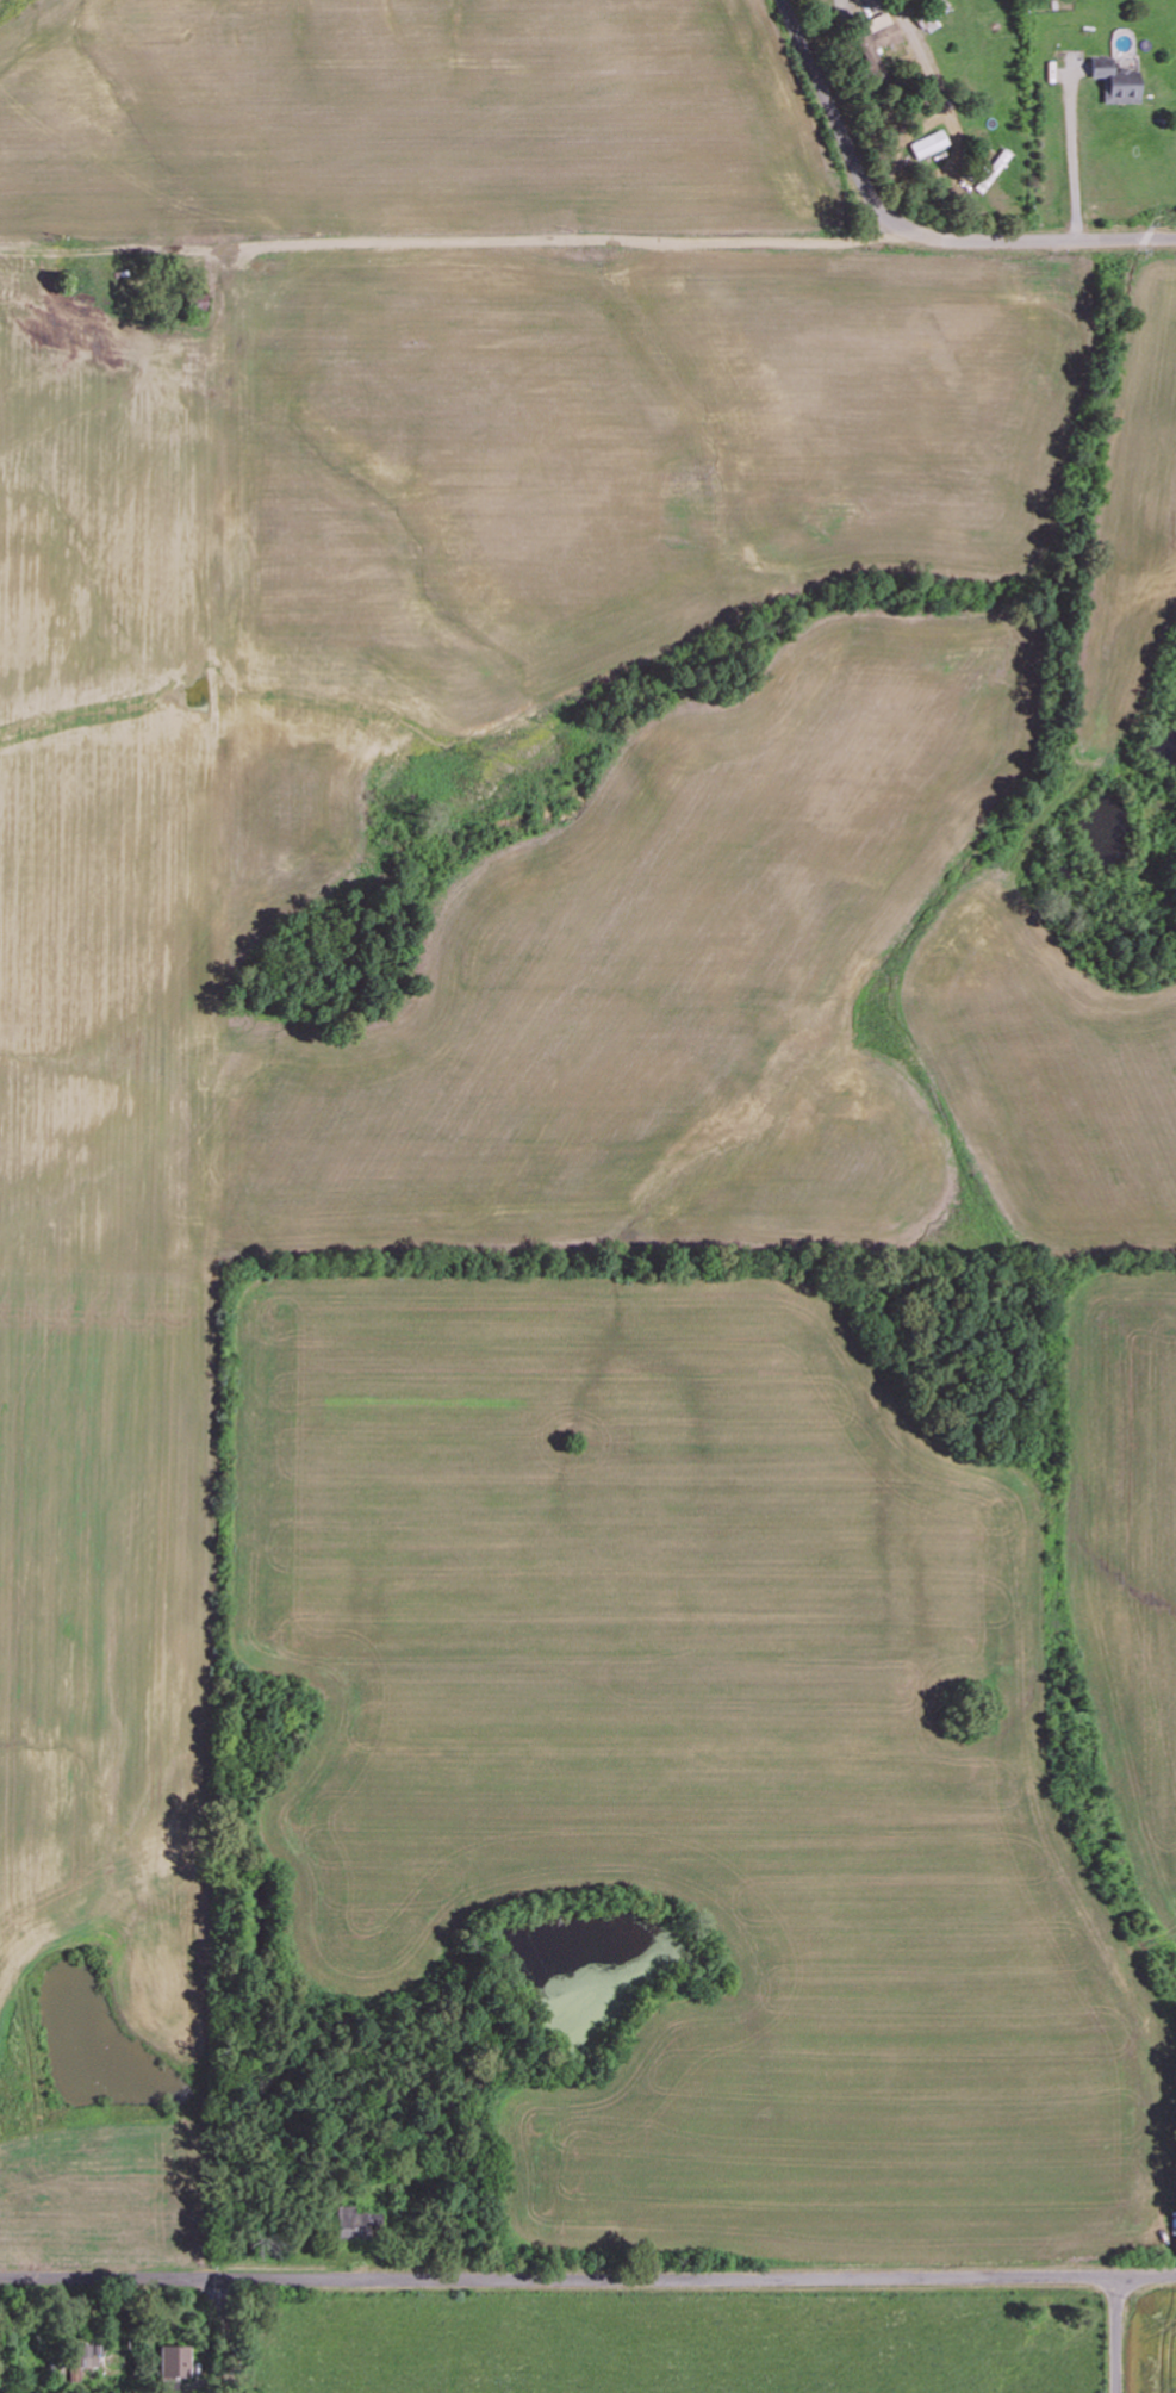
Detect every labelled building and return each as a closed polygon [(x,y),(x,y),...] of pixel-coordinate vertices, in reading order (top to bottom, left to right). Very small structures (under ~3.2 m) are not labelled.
[(871,49),(894,39),(882,12),(860,22),(871,49)] [(1103,103),(1126,103),(1126,97),(1139,97),(1138,70),(1110,71),(1110,67),(1102,67),(1103,103)] [(947,144),(940,129),(906,144),(913,160),(947,144)] [(353,2207),(334,2206),(334,2228),(353,2229),(353,2207)] [(95,2366),(95,2345),(69,2345),(69,2366),(95,2366)] [(156,2378),(171,2378),(171,2362),(187,2362),(186,2346),(156,2347),(156,2378)]
